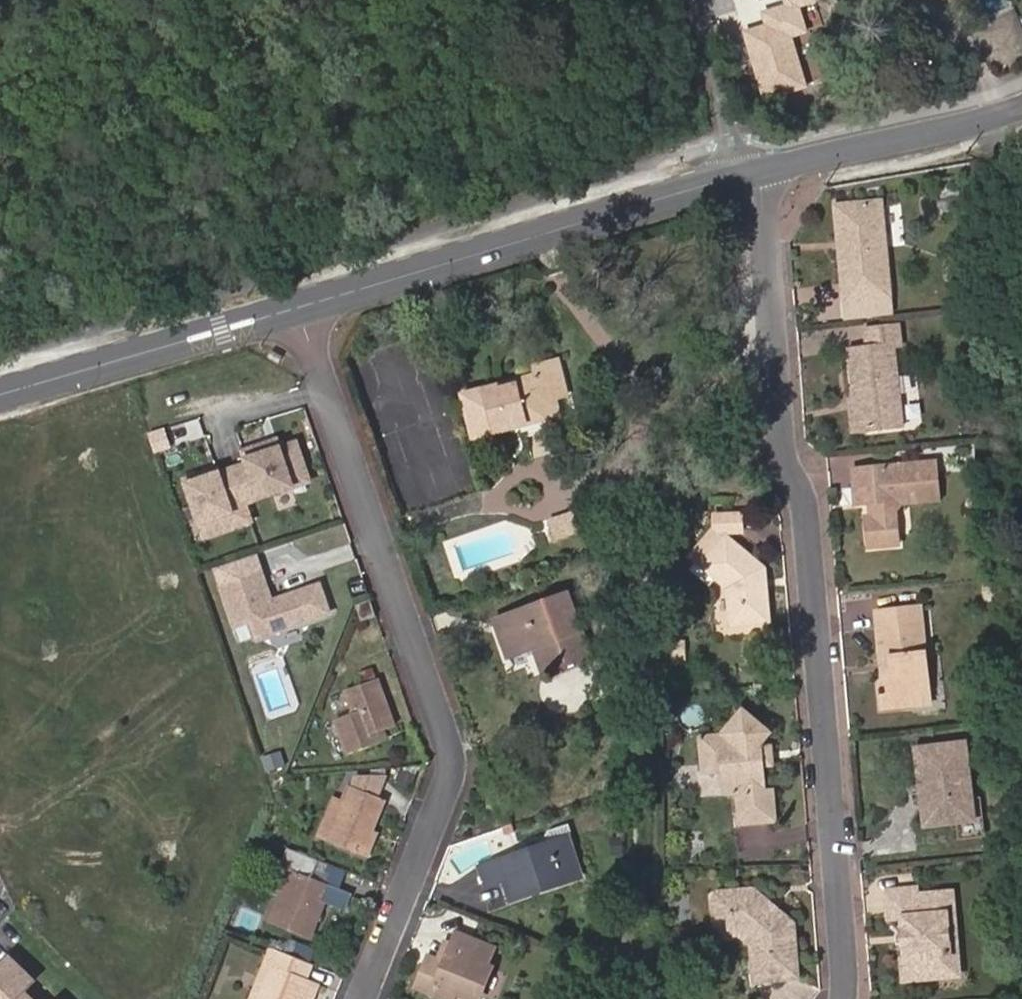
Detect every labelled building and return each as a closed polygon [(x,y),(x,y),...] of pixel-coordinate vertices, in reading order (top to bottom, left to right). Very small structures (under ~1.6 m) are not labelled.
[(764,94),(807,83),(794,30),(805,27),(799,2),(807,0),(740,0),(764,94)] [(840,252),(846,302),(889,297),(880,202),(841,206),(845,250),(840,252)] [(851,351),(855,401),(858,431),(901,427),(893,349),(901,348),(899,327),(866,331),(868,349),(851,351)] [(572,411),(558,357),(534,363),(537,375),(463,395),(473,436),(572,411)] [(858,431),(855,401),(850,401),(853,431),(858,431)] [(242,460),(186,478),(205,537),(253,522),(247,504),(312,484),(298,437),(279,443),(277,436),(238,448),(242,460)] [(934,462),(852,469),(854,504),(867,503),(868,516),(862,516),(865,546),(896,543),(894,507),(899,502),(938,499),(934,462)] [(765,568),(728,537),(722,532),(745,530),(743,512),(715,514),(717,527),(692,556),(702,565),(714,575),(712,577),(728,590),(731,626),(770,622),(767,594),(761,590),(760,576),(766,576),(765,568)] [(578,532),(571,514),(551,520),(558,538),(578,532)] [(714,575),(702,565),(700,567),(712,577),(714,575)] [(330,614),(320,586),(272,602),(262,574),(223,587),(236,626),(249,621),(255,639),(330,614)] [(507,658),(532,649),(582,630),(569,593),(494,620),(507,658)] [(369,598),(354,604),(361,622),(376,616),(369,598)] [(922,686),(927,685),(919,608),(877,612),(881,659),(888,658),(890,671),(883,679),(879,683),(881,710),(899,708),(911,707),(910,702),(922,686)] [(586,642),(582,630),(532,649),(536,661),(550,656),(586,642)] [(591,655),(586,642),(550,656),(554,669),(591,655)] [(554,669),(550,656),(536,661),(541,673),(554,669)] [(881,659),(883,679),(890,671),(888,658),(881,659)] [(338,718),(348,753),(381,742),(377,733),(395,726),(379,678),(345,690),(353,713),(338,718)] [(930,704),(927,685),(922,686),(910,702),(911,707),(917,706),(930,704)] [(744,707),(722,732),(699,734),(701,762),(722,760),(734,769),(735,789),(738,820),(767,818),(775,817),(773,789),(765,790),(763,764),(762,744),(762,743),(772,731),(744,707)] [(928,784),(932,825),(973,821),(966,743),(916,748),(920,785),(928,784)] [(772,744),(762,744),(763,764),(773,764),(772,744)] [(722,760),(701,762),(701,771),(723,770),(724,790),(735,789),(734,769),(722,760)] [(357,773),(330,839),(364,854),(386,799),(381,797),(391,771),(357,773)] [(924,826),(932,825),(928,784),(920,785),(924,826)] [(567,840),(500,861),(510,896),(580,876),(567,840)] [(286,927),(325,943),(339,907),(357,914),(364,897),(323,881),(330,863),(305,852),(287,900),(295,903),(286,927)] [(510,896),(500,861),(478,867),(489,903),(510,896)] [(728,927),(739,936),(741,934),(753,943),(751,946),(756,982),(802,977),(796,919),(758,888),(720,891),(714,896),(714,914),(720,915),(723,916),(728,916),(728,927)] [(905,979),(936,976),(936,971),(951,969),(946,913),(954,913),(952,892),(917,895),(916,888),(890,891),(892,919),(904,917),(904,920),(908,954),(908,957),(903,957),(905,979)] [(936,971),(936,976),(959,973),(954,913),(946,913),(951,969),(936,971)] [(903,955),(908,954),(904,920),(899,921),(900,932),(896,933),(897,944),(901,943),(903,955)] [(435,958),(428,956),(416,986),(448,998),(455,998),(457,993),(472,998),(493,945),(455,932),(450,942),(443,961),(435,958)] [(741,934),(739,936),(751,946),(753,943),(741,934)] [(442,939),(435,958),(443,961),(450,942),(442,939)] [(309,982),(315,966),(271,949),(264,964),(272,967),(309,982)] [(24,992),(34,981),(10,958),(0,968),(0,998),(31,998),(24,992)] [(264,964),(250,998),(258,998),(272,967),(264,964)] [(272,967),(258,998),(302,998),(309,982),(272,967)] [(309,982),(302,998),(311,998),(317,985),(309,982)]
